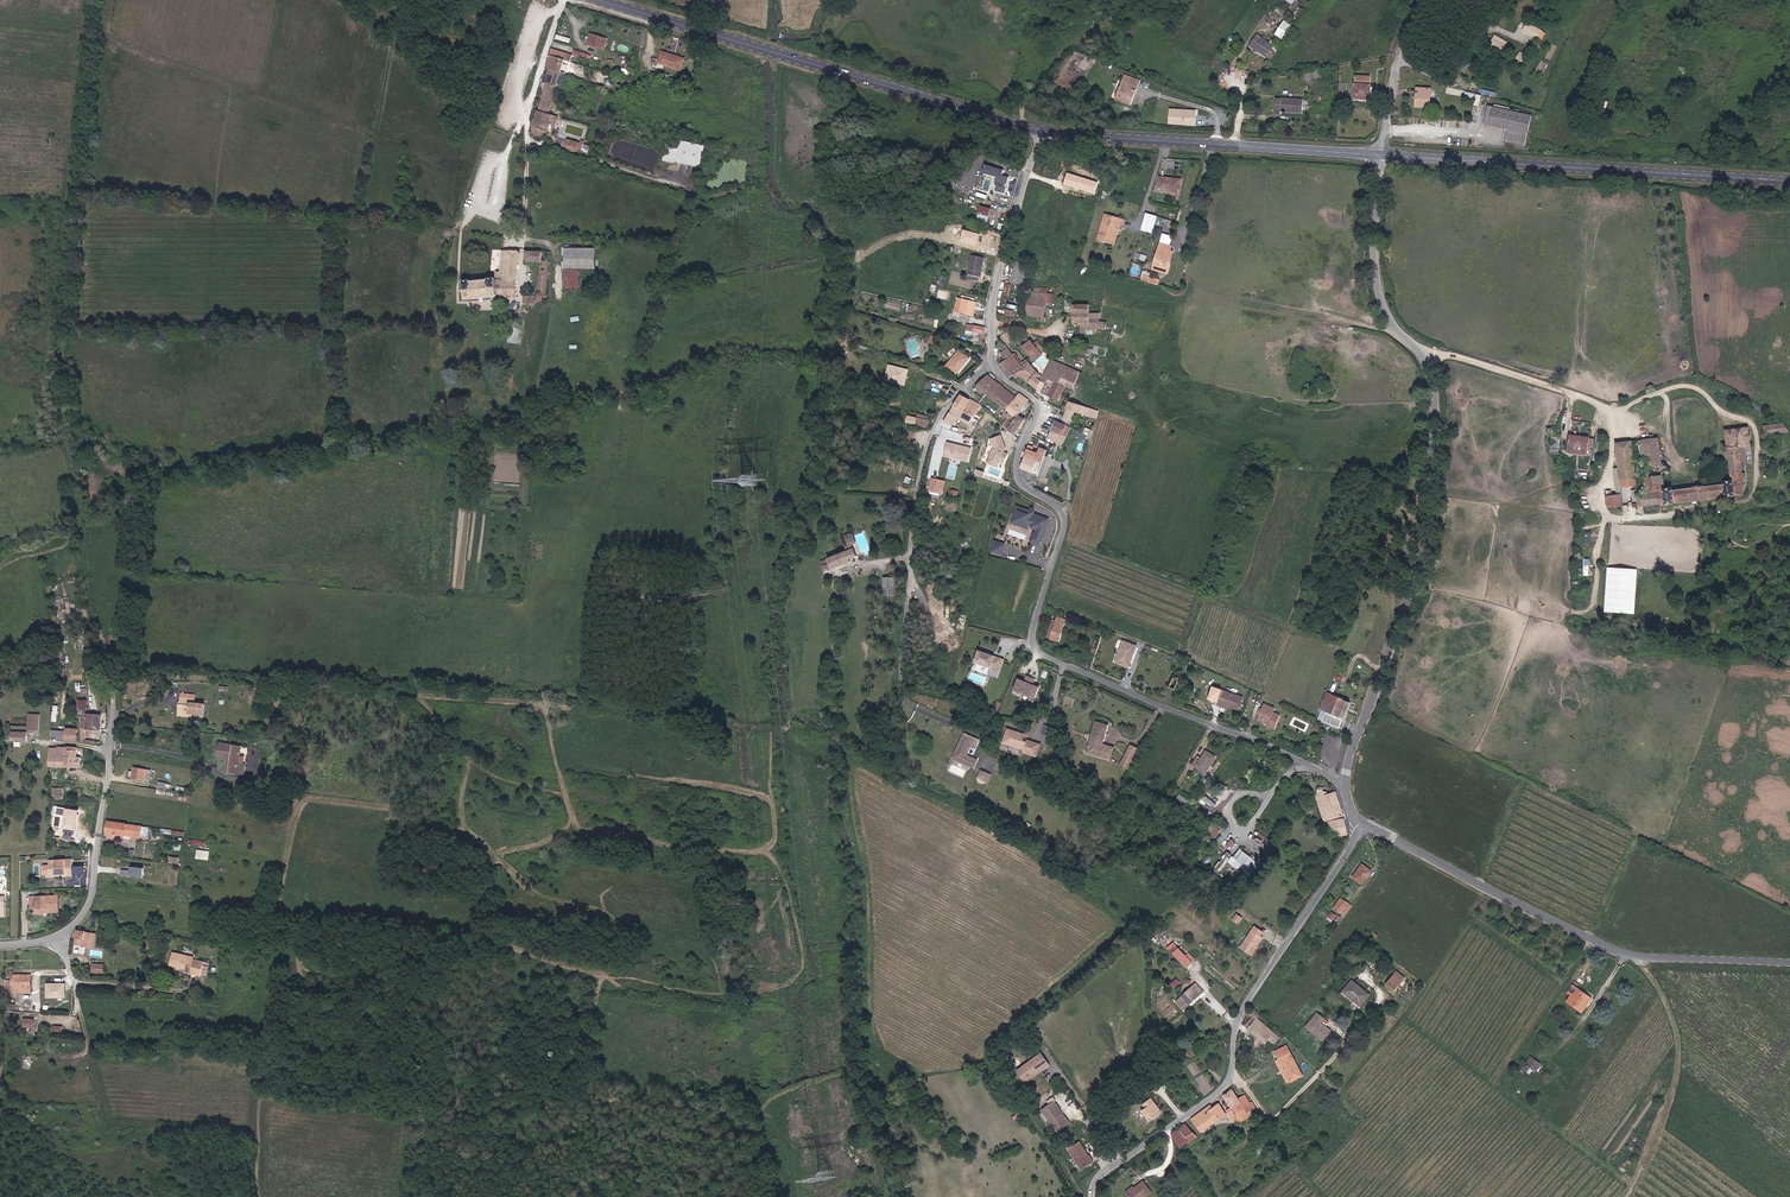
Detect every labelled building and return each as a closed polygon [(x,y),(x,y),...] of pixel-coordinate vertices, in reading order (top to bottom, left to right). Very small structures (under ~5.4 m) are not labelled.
[(1285,20),(1275,33),(1282,38),(1292,25),(1285,20)] [(1540,39),(1544,31),(1527,22),(1522,31),(1540,39)] [(1495,34),(1490,43),(1503,51),(1508,41),(1495,34)] [(589,44),(605,50),(608,40),(592,35),(589,44)] [(1279,51),(1277,50),(1280,45),(1272,40),(1273,38),(1269,35),(1261,48),(1275,57),(1279,51)] [(570,62),(572,55),(551,48),(549,55),(563,59),(570,62)] [(587,58),(588,54),(574,50),(573,54),(587,58)] [(681,72),(685,62),(662,54),(658,65),(681,72)] [(545,67),(559,72),(563,59),(549,55),(545,67)] [(545,84),(554,87),(559,72),(545,67),(539,83),(545,84)] [(1137,95),(1140,96),(1144,85),(1128,80),(1120,104),(1135,109),(1137,103),(1135,102),(1137,95)] [(552,116),(545,114),(554,87),(545,84),(531,126),(532,136),(545,140),(552,116)] [(1359,97),(1375,99),(1376,87),(1360,85),(1359,97)] [(1417,104),(1432,106),(1433,88),(1419,87),(1417,104)] [(1286,113),(1288,114),(1289,101),(1287,101),(1287,103),(1279,102),(1277,116),(1285,117),(1286,113)] [(1288,114),(1306,115),(1306,103),(1289,101),(1288,114)] [(1593,122),(1604,125),(1610,108),(1599,105),(1593,122)] [(1169,124),(1196,126),(1197,109),(1170,107),(1169,124)] [(1529,152),(1536,122),(1521,118),(1516,117),(1511,116),(1496,112),(1490,111),(1486,128),(1509,133),(1505,147),(1529,152)] [(563,147),(572,150),(575,141),(565,138),(563,147)] [(679,162),(704,168),(710,146),(685,140),(683,147),(670,144),(666,161),(679,164),(679,162)] [(1174,196),(1181,196),(1183,181),(1161,180),(1160,190),(1175,191),(1174,196)] [(1002,200),(1012,202),(1016,189),(1005,186),(1002,200)] [(988,198),(989,190),(978,188),(977,196),(988,198)] [(985,229),(994,231),(998,212),(989,211),(985,229)] [(1106,244),(1118,247),(1125,226),(1130,227),(1133,228),(1135,223),(1114,218),(1106,244)] [(1118,247),(1124,248),(1130,227),(1125,226),(1118,247)] [(1180,265),(1175,264),(1178,253),(1179,248),(1169,245),(1162,269),(1177,273),(1180,265)] [(577,248),(562,248),(562,268),(577,268),(577,248)] [(592,248),(577,248),(577,268),(592,269),(592,248)] [(512,299),(513,277),(515,253),(499,253),(496,276),(491,276),(490,283),(468,285),(468,283),(461,283),(462,301),(506,300),(512,299)] [(517,306),(542,306),(546,253),(522,253),(522,265),(535,265),(534,298),(517,298),(517,306)] [(1175,264),(1180,265),(1183,254),(1178,253),(1175,264)] [(973,283),(984,286),(991,261),(980,258),(973,283)] [(1032,283),(1028,282),(1033,265),(1023,263),(1018,284),(1031,287),(1032,283)] [(577,270),(562,270),(561,285),(577,285),(577,270)] [(1144,279),(1158,284),(1160,279),(1146,273),(1144,279)] [(1038,296),(1034,295),(1031,320),(1037,321),(1037,325),(1051,327),(1052,321),(1049,321),(1050,305),(1056,306),(1057,296),(1051,296),(1052,291),(1046,291),(1046,296),(1038,296)] [(963,315),(982,318),(985,307),(966,302),(963,315)] [(1095,311),(1079,310),(1078,326),(1086,327),(1086,332),(1090,332),(1098,333),(1098,336),(1101,336),(1106,319),(1094,319),(1095,311)] [(1009,318),(1017,319),(1018,312),(1010,311),(1009,318)] [(972,336),(988,340),(990,333),(974,329),(972,336)] [(1026,345),(1033,340),(1029,335),(1022,340),(1026,345)] [(1046,351),(1037,336),(1033,340),(1026,345),(1035,359),(1046,351)] [(1019,376),(1029,367),(1021,358),(1016,353),(1015,352),(1008,358),(1011,361),(1009,364),(1009,365),(1009,366),(1010,367),(1006,371),(1009,375),(1014,380),(1019,376)] [(963,357),(960,354),(958,355),(954,358),(952,363),(956,366),(957,365),(963,357)] [(968,372),(973,365),(974,365),(963,357),(957,365),(956,366),(950,373),(953,375),(961,381),(964,376),(963,375),(967,371),(968,372)] [(905,386),(909,369),(889,363),(885,380),(905,386)] [(1047,389),(1045,387),(1034,363),(1029,367),(1019,376),(1023,382),(1025,384),(1031,380),(1045,396),(1047,389)] [(1071,391),(1078,394),(1084,378),(1055,365),(1047,389),(1052,389),(1052,386),(1070,392),(1071,391)] [(1018,385),(1023,382),(1019,376),(1014,380),(1018,385)] [(997,387),(990,381),(979,391),(979,392),(976,396),(979,397),(982,393),(989,398),(993,392),(997,387)] [(1063,404),(1070,392),(1052,386),(1052,389),(1047,389),(1045,396),(1063,404)] [(1002,399),(1006,393),(997,387),(993,392),(1002,399)] [(998,405),(1002,399),(993,392),(989,398),(998,405)] [(1010,414),(1019,402),(1006,393),(1002,399),(998,405),(1010,414)] [(1022,419),(1023,420),(1032,406),(1022,400),(1019,403),(1019,402),(1010,414),(1020,421),(1022,419)] [(971,414),(968,413),(973,405),(965,401),(964,401),(956,413),(968,419),(971,414)] [(959,420),(974,428),(983,411),(973,405),(968,413),(971,414),(968,419),(956,413),(954,417),(959,420)] [(1068,424),(1076,427),(1079,417),(1090,421),(1093,414),(1073,408),(1068,424)] [(1007,431),(1019,439),(1029,424),(1023,420),(1022,419),(1020,421),(1010,414),(1006,419),(1010,422),(1012,424),(1007,431)] [(949,435),(959,420),(954,417),(944,432),(949,435)] [(919,425),(909,423),(908,428),(927,433),(929,424),(920,421),(919,425)] [(1789,434),(1789,425),(1776,427),(1777,435),(1789,434)] [(1068,444),(1073,446),(1078,436),(1059,427),(1055,436),(1069,442),(1068,444)] [(1651,495),(1639,496),(1633,445),(1618,447),(1624,498),(1625,512),(1641,510),(1641,512),(1647,511),(1648,517),(1663,516),(1662,507),(1668,507),(1668,508),(1676,508),(1676,506),(1727,499),(1728,500),(1738,499),(1738,497),(1746,496),(1744,486),(1748,485),(1746,468),(1751,467),(1750,449),(1755,448),(1754,429),(1731,432),(1732,447),(1735,474),(1736,480),(1728,481),(1728,485),(1676,492),(1675,489),(1666,490),(1659,442),(1640,444),(1642,463),(1647,463),(1651,495)] [(1595,451),(1597,450),(1598,441),(1574,439),(1573,456),(1592,458),(1592,455),(1595,455),(1595,451)] [(1005,440),(995,444),(998,453),(994,463),(1009,469),(1013,459),(1009,457),(1011,453),(1009,452),(1008,451),(1009,449),(1005,440)] [(1029,461),(1043,466),(1048,454),(1034,448),(1029,461)] [(973,467),(976,454),(966,452),(965,453),(957,451),(958,450),(952,449),(949,462),(973,467)] [(1024,472),(1039,477),(1043,466),(1029,461),(1024,472)] [(943,494),(947,480),(932,477),(929,491),(943,494)] [(1611,513),(1625,512),(1624,498),(1609,500),(1611,513)] [(1046,551),(1054,526),(1042,522),(1040,526),(1036,525),(1031,516),(1020,522),(1026,534),(1034,529),(1039,531),(1037,535),(1046,537),(1044,541),(1040,540),(1037,549),(1046,551)] [(1006,559),(1009,549),(1000,546),(997,556),(1006,559)] [(851,570),(849,566),(858,563),(855,555),(832,563),(828,564),(830,570),(832,576),(851,570)] [(1605,612),(1635,614),(1638,569),(1607,567),(1605,612)] [(825,578),(832,576),(830,570),(823,572),(825,578)] [(884,604),(894,605),(895,587),(885,586),(884,604)] [(1053,642),(1063,645),(1068,628),(1058,625),(1053,642)] [(1120,668),(1131,673),(1140,653),(1128,648),(1120,668)] [(1007,665),(982,655),(977,666),(994,673),(993,675),(1002,679),(1007,665)] [(1172,694),(1180,697),(1186,681),(1179,678),(1172,694)] [(1018,698),(1039,706),(1043,695),(1037,693),(1039,688),(1030,684),(1028,689),(1023,687),(1018,698)] [(1234,713),(1243,717),(1248,705),(1227,696),(1222,707),(1234,712),(1234,713)] [(193,699),(192,699),(179,697),(177,711),(190,713),(201,715),(202,704),(192,703),(193,699)] [(1331,709),(1336,711),(1339,703),(1334,701),(1331,709)] [(1351,718),(1355,710),(1339,703),(1336,711),(1351,718)] [(1220,710),(1233,715),(1234,713),(1234,712),(1222,707),(1220,710)] [(1349,725),(1351,718),(1336,711),(1331,709),(1330,710),(1328,709),(1325,715),(1328,716),(1349,725)] [(1271,733),(1278,736),(1284,722),(1277,719),(1279,715),(1268,710),(1260,727),(1271,732),(1271,733)] [(83,730),(98,731),(98,717),(80,715),(79,720),(79,730),(83,730)] [(1323,727),(1344,737),(1349,725),(1328,716),(1323,727)] [(27,731),(39,731),(39,725),(27,725),(27,720),(6,720),(5,742),(26,742),(27,731)] [(1038,756),(1042,743),(1025,738),(1027,732),(1007,727),(1003,743),(1025,749),(1024,752),(1038,756)] [(57,739),(75,739),(75,730),(62,730),(50,731),(50,737),(57,738),(57,739)] [(1107,756),(1110,743),(1111,736),(1098,733),(1097,737),(1093,758),(1091,766),(1115,771),(1116,767),(1117,764),(1109,762),(1110,756),(1107,756)] [(235,774),(238,747),(229,746),(224,745),(217,744),(215,755),(229,758),(227,773),(235,774)] [(982,751),(967,744),(956,769),(977,779),(980,771),(974,768),(970,766),(974,757),(978,759),(979,759),(982,751)] [(49,766),(79,767),(80,758),(76,758),(76,748),(58,748),(57,749),(49,749),(49,766)] [(224,772),(227,773),(229,758),(215,755),(215,758),(226,760),(224,772)] [(1125,775),(1133,778),(1134,775),(1142,758),(1135,755),(1127,772),(1125,775)] [(1201,772),(1209,777),(1219,761),(1211,756),(1210,755),(1205,762),(1202,760),(1197,769),(1201,772)] [(970,766),(974,768),(978,759),(974,757),(970,766)] [(1134,775),(1137,776),(1145,760),(1142,758),(1134,775)] [(133,779),(145,781),(147,771),(136,769),(134,771),(129,771),(129,776),(134,777),(133,779)] [(980,789),(987,793),(991,785),(983,781),(980,789)] [(169,789),(172,790),(172,785),(169,785),(169,783),(161,782),(159,790),(168,791),(169,789)] [(1180,793),(1177,798),(1187,804),(1190,799),(1180,793)] [(1133,810),(1135,811),(1140,801),(1130,795),(1126,801),(1131,804),(1129,808),(1133,810)] [(1346,823),(1346,821),(1338,800),(1337,799),(1328,803),(1328,800),(1325,800),(1326,795),(1321,795),(1320,800),(1320,806),(1328,829),(1346,823)] [(1177,808),(1183,812),(1187,807),(1181,803),(1177,808)] [(1214,822),(1206,831),(1214,838),(1222,829),(1214,822)] [(108,833),(143,838),(145,827),(110,823),(108,833)] [(1333,836),(1350,833),(1347,826),(1332,830),(1333,836)] [(1252,875),(1261,863),(1239,847),(1233,855),(1228,851),(1215,868),(1219,871),(1228,858),(1252,875)] [(197,858),(210,859),(210,850),(197,849),(197,858)] [(66,879),(73,879),(72,863),(49,864),(49,878),(66,877),(66,879)] [(1355,881),(1365,889),(1375,875),(1365,868),(1355,881)] [(145,879),(146,870),(133,869),(133,873),(121,871),(120,877),(145,879)] [(43,913),(57,913),(56,901),(29,900),(29,908),(34,908),(34,914),(34,919),(43,919),(43,917),(43,913)] [(1335,913),(1347,922),(1354,912),(1343,904),(1335,913)] [(1233,919),(1239,924),(1244,917),(1237,913),(1233,919)] [(1245,951),(1250,942),(1256,932),(1254,931),(1256,927),(1248,922),(1235,945),(1245,951)] [(84,940),(85,935),(85,932),(75,931),(75,939),(84,940)] [(94,948),(95,945),(95,936),(85,935),(84,940),(75,939),(74,945),(84,946),(84,948),(94,948)] [(1191,965),(1197,960),(1184,945),(1178,950),(1191,965)] [(191,971),(200,972),(202,958),(193,957),(182,956),(182,952),(170,951),(169,963),(186,966),(186,968),(191,969),(191,971)] [(10,992),(24,991),(23,978),(7,979),(7,982),(10,982),(10,992)] [(1388,990),(1391,993),(1400,983),(1397,980),(1388,990)] [(46,982),(46,997),(66,997),(66,982),(46,982)] [(1186,1007),(1181,1002),(1201,984),(1199,982),(1178,1000),(1185,1008),(1186,1007)] [(1391,993),(1395,997),(1404,987),(1400,983),(1391,993)] [(1181,1002),(1186,1007),(1207,990),(1201,984),(1181,1002)] [(1363,1010),(1371,1000),(1353,986),(1345,997),(1352,1003),(1353,1002),(1363,1010)] [(1583,1014),(1591,1002),(1583,996),(1584,994),(1574,987),(1569,996),(1572,998),(1568,1004),(1583,1014)] [(1591,1002),(1593,1000),(1584,994),(1583,996),(1591,1002)] [(1362,1011),(1363,1010),(1353,1002),(1352,1003),(1362,1011)] [(1329,1033),(1321,1028),(1321,1029),(1319,1027),(1320,1026),(1319,1025),(1322,1021),(1315,1016),(1306,1026),(1308,1028),(1309,1034),(1321,1043),(1329,1033)] [(1280,1043),(1282,1040),(1259,1021),(1256,1024),(1253,1022),(1248,1030),(1269,1046),(1275,1039),(1280,1043)] [(76,1031),(76,1024),(68,1023),(68,1031),(76,1031)] [(1279,1062),(1291,1083),(1301,1073),(1287,1048),(1275,1054),(1279,1062)] [(1018,1073),(1021,1079),(1043,1059),(1041,1057),(1018,1073)] [(1531,1072),(1534,1075),(1540,1065),(1530,1058),(1525,1065),(1532,1070),(1531,1072)] [(1021,1079),(1024,1083),(1046,1063),(1043,1059),(1021,1079)] [(1287,1087),(1291,1083),(1279,1062),(1276,1064),(1287,1087)] [(1024,1083),(1026,1085),(1049,1068),(1046,1063),(1024,1083)] [(1292,1085),(1304,1079),(1301,1073),(1291,1083),(1292,1085)] [(1248,1098),(1242,1102),(1235,1091),(1227,1097),(1233,1110),(1234,1111),(1244,1106),(1246,1110),(1249,1114),(1257,1110),(1254,1105),(1253,1106),(1248,1098)] [(1149,1120),(1162,1110),(1155,1100),(1152,1103),(1155,1107),(1150,1110),(1145,1114),(1149,1120)] [(1224,1122),(1228,1117),(1220,1103),(1195,1121),(1205,1135),(1223,1120),(1224,1122)] [(1071,1127),(1055,1106),(1044,1114),(1060,1135),(1071,1127)] [(1234,1111),(1236,1116),(1246,1110),(1244,1106),(1234,1111)] [(1149,1120),(1153,1124),(1166,1115),(1162,1110),(1149,1120)] [(1240,1119),(1249,1114),(1246,1110),(1236,1116),(1233,1118),(1234,1121),(1238,1120),(1240,1119)] [(1194,1145),(1201,1141),(1188,1127),(1183,1132),(1194,1145)] [(1185,1151),(1194,1145),(1183,1132),(1175,1138),(1185,1151)] [(1093,1163),(1091,1159),(1090,1159),(1089,1158),(1089,1156),(1084,1149),(1074,1156),(1084,1172),(1089,1169),(1092,1173),(1098,1168),(1094,1162),(1093,1163)] [(1149,1188),(1143,1179),(1133,1186),(1126,1190),(1131,1196),(1136,1196),(1149,1188)] [(1151,1190),(1149,1188),(1136,1196),(1141,1196),(1151,1190)]
